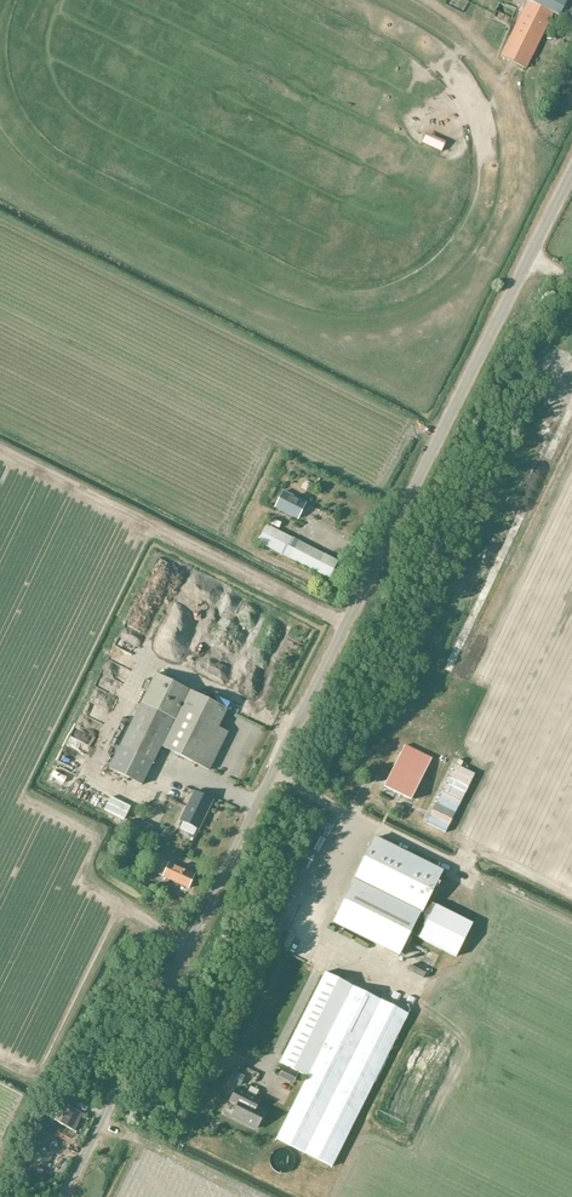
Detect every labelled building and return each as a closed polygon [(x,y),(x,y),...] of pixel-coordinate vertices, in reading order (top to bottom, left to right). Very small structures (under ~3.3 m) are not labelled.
[(567,2),(563,0),(526,0),(527,1),(554,14),(560,16),(559,17),(571,22),(571,5),(567,2)] [(526,69),(554,14),(527,1),(500,56),(526,69)] [(307,503),(283,491),(275,508),(298,519),(307,503)] [(329,579),(338,561),(267,525),(258,542),(329,579)] [(162,747),(210,771),(229,733),(219,728),(228,709),(155,674),(109,769),(142,785),(162,747)] [(406,745),(384,788),(410,801),(432,758),(406,745)] [(452,771),(472,781),(475,775),(455,765),(452,771)] [(452,771),(449,778),(468,787),(472,781),(452,771)] [(468,787),(449,778),(446,784),(465,794),(468,787)] [(442,791),(462,800),(465,794),(446,784),(442,791)] [(442,791),(439,797),(459,807),(462,800),(442,791)] [(194,792),(180,820),(198,829),(212,800),(194,792)] [(439,797),(436,804),(455,813),(459,807),(439,797)] [(455,813),(436,804),(433,810),(452,820),(455,813)] [(449,826),(452,820),(433,810),(429,817),(449,826)] [(449,826),(429,817),(426,823),(446,833),(449,826)] [(428,901),(443,871),(375,837),(333,923),(399,956),(410,934),(419,938),(456,957),(473,924),(436,905),(435,905),(428,901)] [(153,850),(144,868),(159,874),(167,857),(153,850)] [(196,874),(169,862),(162,877),(189,889),(196,874)] [(307,1076),(276,1138),(332,1167),(409,1014),(325,972),(280,1063),(307,1076)] [(238,1105),(232,1117),(256,1129),(265,1111),(256,1107),(256,1105),(259,1099),(237,1087),(230,1101),(238,1105)] [(59,1110),(54,1120),(73,1131),(82,1114),(71,1108),(76,1097),(60,1088),(51,1106),(59,1110)] [(31,1136),(44,1143),(49,1132),(36,1125),(31,1136)] [(39,1142),(31,1138),(27,1147),(35,1150),(39,1142)] [(295,1165),(295,1163),(295,1160),(294,1158),(291,1154),(288,1152),(283,1151),(280,1151),(276,1154),(273,1158),(272,1160),(272,1162),(273,1167),(273,1168),(275,1171),(276,1172),(279,1173),(283,1174),(287,1174),(290,1172),(293,1169),(294,1167),(295,1165)]
